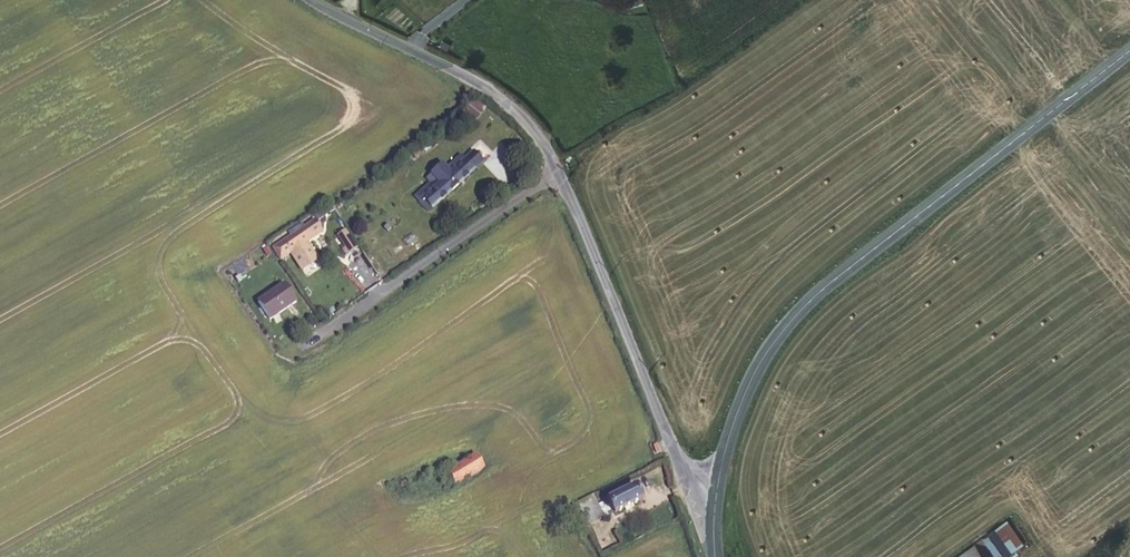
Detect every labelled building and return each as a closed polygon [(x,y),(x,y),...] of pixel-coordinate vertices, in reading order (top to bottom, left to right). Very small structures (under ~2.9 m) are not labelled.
[(467,99),(462,96),(457,102),(470,111),(477,101),(470,95),(467,99)] [(455,154),(449,147),(410,181),(423,196),(476,151),(469,142),(455,154)] [(316,218),(309,207),(267,236),(274,247),(316,218)] [(346,247),(332,227),(323,232),(337,252),(346,247)] [(270,277),(242,295),(254,312),(281,294),(270,277)] [(447,472),(455,485),(480,469),(472,456),(447,472)] [(641,494),(633,480),(602,497),(610,512),(641,494)] [(610,512),(602,497),(596,501),(604,515),(610,512)] [(1011,523),(950,556),(1006,556),(1024,548),(1011,523)]
